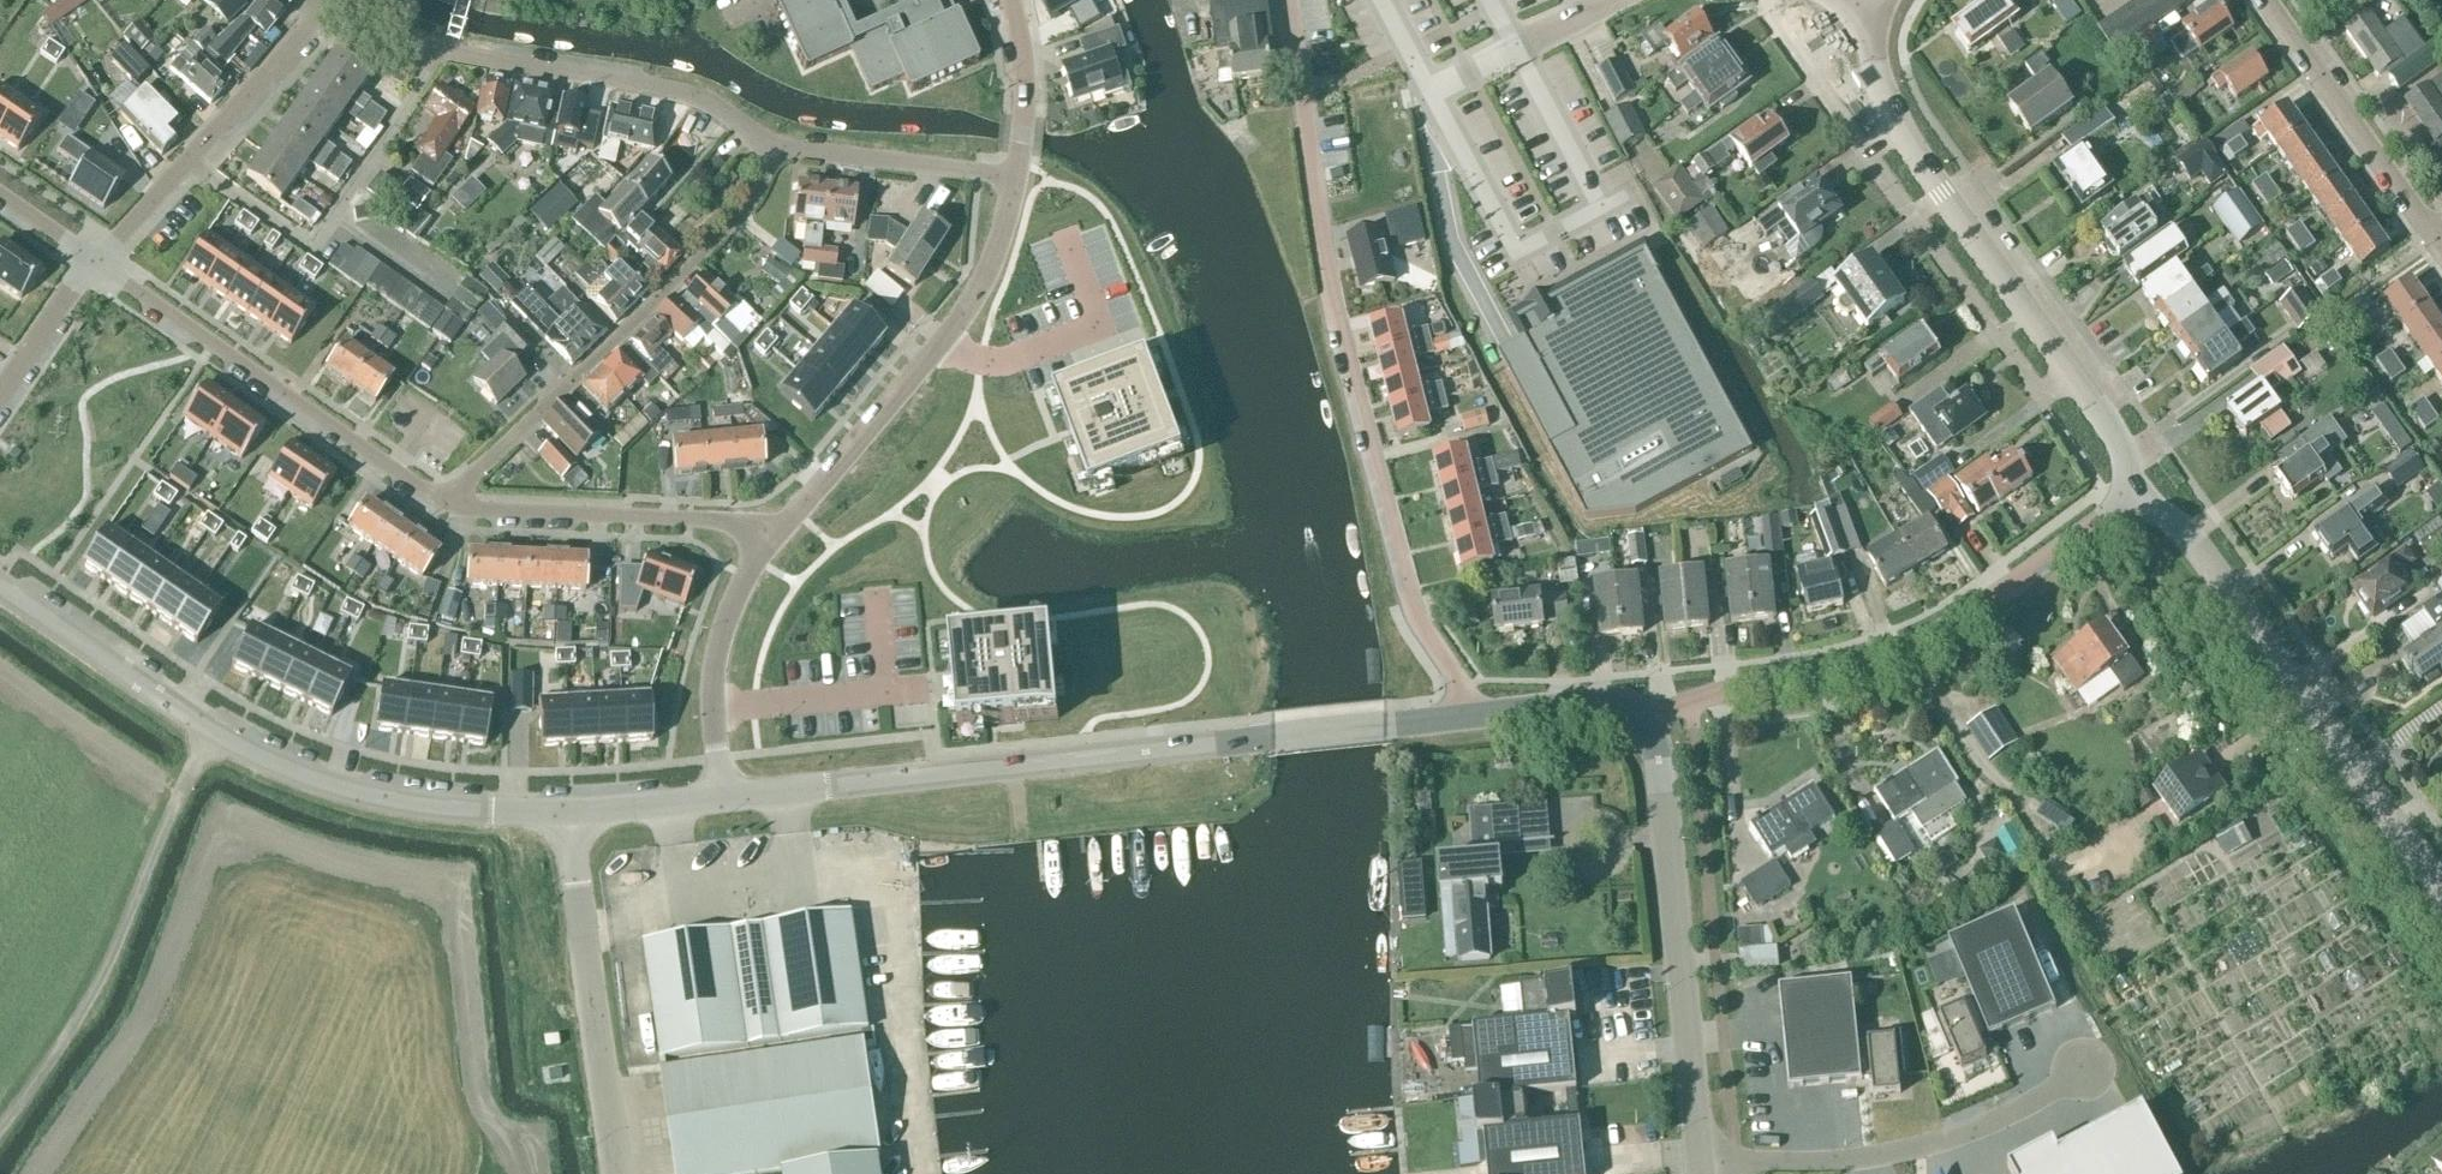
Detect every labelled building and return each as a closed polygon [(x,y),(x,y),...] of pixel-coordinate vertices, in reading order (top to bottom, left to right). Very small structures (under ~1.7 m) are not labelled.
[(90,0),(63,0),(41,15),(50,28),(90,0)] [(197,0),(200,2),(199,4),(226,25),(245,8),(236,0),(197,0)] [(289,7),(280,0),(260,0),(244,21),(242,19),(207,50),(203,53),(221,69),(256,30),(265,37),(289,7)] [(830,0),(779,0),(773,3),(803,70),(851,49),(871,92),(903,78),(910,94),(977,63),(954,16),(901,39),(895,26),(885,31),(884,28),(849,43),(830,0)] [(950,0),(907,0),(914,16),(950,0)] [(1052,21),(1069,10),(1082,31),(1100,20),(1088,0),(1041,0),(1052,21)] [(1269,48),(1273,48),(1267,0),(1210,0),(1220,74),(1232,72),(1234,82),(1273,77),(1269,48)] [(1953,28),(1970,53),(2018,18),(2007,3),(2012,0),(1991,0),(1953,28)] [(2151,0),(2143,0),(2136,5),(2152,29),(2165,21),(2151,0)] [(2169,0),(2151,0),(2165,21),(2177,12),(2169,0)] [(2187,0),(2169,0),(2177,12),(2189,4),(2187,0)] [(2349,0),(2324,0),(2332,12),(2349,0)] [(2182,27),(2186,34),(2171,45),(2185,64),(2233,30),(2215,4),(2182,27)] [(2152,29),(2136,5),(2123,14),(2140,38),(2152,29)] [(2127,46),(2140,38),(2123,14),(2111,22),(2127,46)] [(1704,27),(1696,15),(1664,37),(1659,29),(1642,41),(1652,55),(1668,44),(1681,63),(1713,40),(1711,37),(1712,33),(1707,26),(1704,27)] [(2369,16),(2346,32),(2378,77),(2401,61),(2406,58),(2418,49),(2420,48),(2401,22),(2382,35),(2369,16)] [(1114,32),(1110,19),(1084,34),(1087,41),(1080,44),(1085,60),(1063,67),(1075,103),(1104,93),(1106,98),(1132,89),(1120,53),(1126,51),(1119,31),(1114,32)] [(2111,22),(2099,30),(2115,55),(2127,46),(2111,22)] [(139,55),(156,41),(140,23),(123,37),(139,55)] [(2145,70),(2168,53),(2153,31),(2130,48),(2145,70)] [(136,87),(151,72),(119,38),(104,52),(112,60),(111,60),(136,87)] [(210,106),(228,85),(196,57),(201,51),(187,40),(182,46),(187,50),(169,71),(210,106)] [(40,55),(48,60),(56,48),(48,42),(40,55)] [(1704,80),(1732,60),(1719,42),(1713,46),(1711,43),(1699,51),(1699,57),(1666,80),(1675,92),(1686,84),(1694,95),(1696,95),(1708,86),(1704,80)] [(2388,78),(2399,93),(2441,63),(2441,56),(2436,48),(2434,45),(2432,47),(2422,54),(2388,78)] [(56,48),(48,60),(56,65),(64,53),(56,48)] [(164,56),(156,49),(143,63),(150,69),(164,56)] [(316,80),(349,104),(361,112),(368,102),(356,94),(367,79),(334,55),(316,80)] [(2268,79),(2251,55),(2224,74),(2223,73),(2211,81),(2219,91),(2226,86),(2236,101),(2268,79)] [(2009,106),(2031,137),(2072,108),(2045,70),(2049,67),(2041,56),(2025,68),(2038,86),(2009,106)] [(1696,95),(1694,95),(1694,96),(1680,106),(1686,115),(1698,107),(1697,106),(1700,103),(1709,115),(1719,107),(1722,111),(1736,100),(1734,97),(1750,85),(1732,60),(1704,80),(1708,86),(1696,95)] [(1615,105),(1636,94),(1619,62),(1599,72),(1615,105)] [(2180,106),(2205,88),(2195,75),(2170,93),(2180,106)] [(2406,103),(2432,140),(2423,147),(2428,155),(2434,163),(2438,161),(2441,167),(2441,78),(2406,103)] [(298,105),(331,128),(349,104),(316,80),(298,105)] [(501,123),(509,87),(484,81),(476,117),(501,123)] [(20,101),(0,88),(0,130),(20,101)] [(432,188),(451,161),(442,154),(473,111),(441,88),(424,112),(439,122),(417,153),(421,156),(410,172),(432,188)] [(550,150),(555,126),(556,119),(547,116),(551,96),(514,88),(506,125),(486,143),(501,158),(516,142),(550,150)] [(161,157),(176,142),(168,134),(179,124),(143,89),(119,114),(132,127),(131,127),(161,157)] [(78,94),(66,110),(83,121),(94,105),(78,94)] [(555,133),(552,148),(575,153),(577,147),(592,150),(600,117),(584,114),(586,104),(563,99),(557,126),(555,133)] [(20,101),(0,130),(0,140),(18,152),(42,117),(20,101)] [(368,102),(361,112),(379,125),(386,115),(368,102)] [(321,143),(331,128),(298,105),(281,129),(326,162),(332,152),(333,152),(321,143)] [(2260,142),(2267,137),(2276,149),(2304,129),(2287,106),(2252,131),(2260,142)] [(1621,149),(1645,137),(1629,107),(1605,119),(1621,149)] [(627,146),(633,114),(609,109),(597,162),(613,166),(618,144),(627,146)] [(2082,210),(2113,188),(2084,147),(2115,125),(2103,109),(2062,138),(2073,155),(2053,169),(2082,210)] [(361,112),(354,121),(372,134),(379,125),(361,112)] [(633,114),(627,146),(626,151),(631,152),(632,148),(652,152),(659,120),(633,114)] [(1703,160),(1714,174),(1729,163),(1725,159),(1736,151),(1751,171),(1752,170),(1760,180),(1776,168),(1769,158),(1788,144),(1786,142),(1787,136),(1782,129),(1777,129),(1774,126),(1773,125),(1768,119),(1744,136),(1742,134),(1730,143),(1729,142),(1703,160)] [(2243,122),(2212,144),(2219,154),(2220,153),(2226,149),(2240,139),(2250,133),(2243,122)] [(326,162),(281,129),(263,154),(296,178),(306,163),(318,172),(319,171),(326,162)] [(2304,129),(2276,149),(2293,175),(2332,148),(2330,145),(2320,152),(2304,129)] [(66,139),(56,153),(80,170),(69,187),(103,210),(125,179),(66,139)] [(2240,139),(2226,149),(2234,161),(2248,151),(2240,139)] [(2228,178),(2205,145),(2177,163),(2191,183),(2203,175),(2212,188),(2228,178)] [(2332,148),(2293,175),(2310,198),(2338,178),(2323,157),(2333,150),(2332,148)] [(332,152),(326,162),(344,175),(351,165),(332,152)] [(245,179),(278,203),(296,178),(263,154),(245,179)] [(579,199),(590,189),(584,183),(589,178),(586,174),(595,167),(588,159),(563,180),(579,199)] [(714,159),(704,172),(714,180),(724,167),(714,159)] [(1706,180),(1714,174),(1703,160),(1666,187),(1657,193),(1678,222),(1687,216),(1718,195),(1706,180)] [(326,162),(319,171),(337,184),(344,175),(326,162)] [(624,189),(644,208),(670,181),(649,162),(624,189)] [(383,208),(397,190),(380,176),(365,195),(383,208)] [(2260,198),(2273,188),(2266,178),(2252,187),(2260,198)] [(2338,178),(2310,198),(2327,221),(2365,194),(2363,192),(2353,199),(2338,178)] [(418,211),(430,194),(410,180),(397,198),(418,211)] [(822,226),(823,227),(828,187),(797,184),(793,223),(805,224),(803,249),(819,250),(822,226)] [(1822,232),(1820,228),(1839,214),(1837,212),(1837,206),(1832,200),(1827,198),(1818,185),(1759,227),(1767,239),(1778,231),(1790,248),(1786,251),(1795,264),(1819,247),(1821,244),(1823,242),(1823,239),(1823,235),(1822,232)] [(828,187),(823,227),(852,230),(857,191),(828,187)] [(2273,188),(2260,198),(2267,208),(2280,199),(2273,188)] [(637,216),(644,208),(624,189),(606,209),(594,198),(571,222),(603,253),(610,246),(613,243),(619,237),(637,216)] [(463,192),(452,203),(462,213),(473,203),(463,192)] [(2229,226),(2249,211),(2239,197),(2236,194),(2216,207),(2229,226)] [(2365,194),(2327,221),(2344,247),(2372,227),(2356,204),(2367,197),(2365,194)] [(392,226),(406,206),(395,198),(381,219),(392,226)] [(297,201),(291,211),(309,224),(316,214),(297,201)] [(2164,227),(2145,201),(2136,207),(2136,206),(2102,230),(2109,240),(2106,243),(2108,246),(2106,251),(2111,257),(2117,258),(2119,261),(2157,234),(2156,232),(2164,227)] [(406,206),(392,226),(402,233),(416,213),(406,206)] [(355,223),(380,219),(378,207),(353,210),(355,223)] [(1395,251),(1426,243),(1418,209),(1386,217),(1395,251)] [(1704,251),(1728,235),(1711,210),(1688,226),(1704,251)] [(2249,211),(2229,226),(2242,244),(2262,229),(2259,224),(2249,211)] [(419,213),(404,233),(409,237),(415,242),(416,241),(431,222),(419,213)] [(242,231),(250,219),(242,214),(234,226),(242,231)] [(640,256),(659,236),(637,216),(619,237),(613,243),(622,251),(625,248),(636,258),(640,256)] [(258,225),(250,219),(242,231),(250,237),(258,225)] [(886,232),(931,260),(947,235),(942,233),(944,230),(936,225),(934,227),(920,219),(909,236),(887,222),(870,220),(868,231),(886,232)] [(2286,235),(2293,245),(2306,236),(2299,225),(2286,235)] [(2361,270),(2389,250),(2372,227),(2344,247),(2361,270)] [(913,288),(931,260),(886,232),(868,231),(866,244),(885,246),(897,254),(886,271),(913,288)] [(1361,290),(1394,282),(1381,231),(1348,239),(1361,290)] [(2139,288),(2186,254),(2170,231),(2123,265),(2127,271),(2126,271),(2139,288)] [(280,240),(272,234),(263,246),(271,252),(280,240)] [(204,286),(229,251),(206,235),(182,270),(204,286)] [(659,236),(640,256),(643,255),(649,260),(642,268),(656,281),(663,273),(664,275),(681,256),(659,236)] [(2306,236),(2293,245),(2301,256),(2314,247),(2306,236)] [(564,251),(553,240),(536,258),(546,268),(564,251)] [(0,246),(0,286),(21,300),(41,271),(2,243),(0,246)] [(354,253),(353,253),(343,246),(329,266),(340,274),(354,253)] [(610,246),(603,253),(601,255),(612,266),(621,256),(610,246)] [(2263,256),(2273,269),(2288,259),(2279,246),(2263,256)] [(352,282),(368,258),(355,249),(353,253),(354,253),(340,274),(352,282)] [(817,267),(819,250),(803,249),(801,265),(817,267)] [(836,252),(819,250),(817,267),(818,267),(816,281),(842,284),(843,268),(834,267),(836,252)] [(229,251),(204,286),(226,301),(250,265),(229,251)] [(1498,356),(1497,356),(1586,521),(1636,515),(1752,453),(1650,262),(1646,255),(1630,263),(1584,288),(1561,300),(1552,305),(1550,301),(1539,307),(1529,313),(1531,316),(1524,320),(1516,324),(1514,325),(1513,326),(1522,343),(1510,349),(1498,356)] [(314,264),(306,258),(298,270),(306,276),(314,264)] [(365,287),(379,266),(368,258),(352,282),(363,290),(365,287)] [(604,282),(631,309),(647,292),(620,266),(611,275),(595,259),(587,267),(604,282)] [(1893,290),(1872,260),(1836,286),(1846,300),(1839,305),(1839,311),(1842,316),(1849,317),(1855,312),(1868,331),(1904,305),(1902,301),(1903,298),(1897,289),(1893,290)] [(769,261),(761,273),(779,285),(771,295),(779,304),(798,281),(790,275),(769,261)] [(2273,289),(2293,276),(2284,262),(2264,276),(2273,289)] [(322,269),(314,264),(306,276),(314,281),(322,269)] [(250,265),(226,301),(247,315),(271,280),(250,265)] [(376,295),(391,274),(379,266),(365,287),(376,295)] [(604,282),(587,267),(586,268),(585,266),(574,277),(589,291),(584,296),(614,325),(631,309),(604,282)] [(2160,315),(2192,292),(2212,277),(2206,270),(2186,284),(2175,269),(2142,293),(2155,311),(2156,310),(2160,315)] [(890,310),(903,294),(876,273),(864,288),(890,310)] [(2334,273),(2320,283),(2327,294),(2341,284),(2334,273)] [(387,302),(401,281),(391,274),(376,295),(387,302)] [(700,321),(701,321),(701,320),(729,346),(736,352),(747,340),(741,334),(756,318),(743,306),(735,299),(731,302),(703,277),(679,303),(700,321)] [(458,290),(479,303),(486,293),(466,279),(458,290)] [(271,280),(247,315),(268,330),(293,295),(271,280)] [(398,310),(413,289),(401,281),(387,302),(398,310)] [(2400,326),(2429,307),(2411,282),(2383,302),(2400,326)] [(1765,344),(1823,302),(1812,286),(1754,328),(1765,344)] [(409,318),(423,296),(413,289),(398,310),(409,318)] [(604,335),(561,290),(544,306),(527,289),(511,305),(571,367),(604,335)] [(471,314),(479,303),(458,290),(451,301),(471,314)] [(2299,333),(2322,317),(2303,290),(2280,306),(2299,333)] [(795,299),(806,308),(812,301),(802,291),(795,299)] [(2175,337),(2228,300),(2223,292),(2203,307),(2192,292),(2160,315),(2175,337)] [(293,295),(268,330),(291,346),(315,310),(293,295)] [(419,325),(434,304),(423,296),(409,318),(419,325)] [(679,303),(673,297),(654,318),(681,342),(693,329),(703,338),(721,355),(728,346),(701,321),(700,321),(679,303)] [(806,308),(795,299),(789,306),(800,316),(806,308)] [(2357,337),(2371,326),(2363,315),(2369,311),(2360,299),(2340,313),(2357,337)] [(2192,360),(2225,337),(2215,322),(2234,308),(2228,300),(2175,337),(2192,360)] [(464,324),(471,314),(451,301),(444,310),(464,324)] [(434,304),(419,325),(429,332),(444,311),(434,304)] [(2441,336),(2441,326),(2429,307),(2400,326),(2419,353),(2441,336)] [(852,309),(833,331),(866,359),(884,337),(852,309)] [(665,382),(678,370),(658,348),(671,336),(654,318),(630,342),(651,363),(648,365),(665,382)] [(1378,357),(1431,344),(1427,329),(1412,333),(1413,335),(1405,337),(1401,320),(1370,328),(1378,357)] [(2225,337),(2192,360),(2196,366),(2195,367),(2208,385),(2242,361),(2231,345),(2236,342),(2239,347),(2254,336),(2245,323),(2226,337),(2225,337)] [(489,367),(473,382),(496,406),(523,380),(509,365),(530,346),(509,324),(497,335),(500,338),(480,357),(489,367)] [(380,344),(387,333),(377,326),(369,337),(380,344)] [(1899,386),(1940,356),(1938,353),(1940,348),(1934,340),(1928,340),(1921,330),(1866,370),(1873,379),(1887,368),(1899,386)] [(815,352),(848,380),(866,359),(833,331),(815,352)] [(389,350),(396,339),(387,333),(380,344),(389,350)] [(760,340),(770,350),(777,343),(766,333),(760,340)] [(2441,367),(2441,336),(2419,353),(2434,373),(2441,367)] [(770,350),(760,340),(753,347),(764,357),(770,350)] [(1385,384),(1416,376),(1411,359),(1419,357),(1419,359),(1434,356),(1431,344),(1378,357),(1385,384)] [(351,387),(368,362),(343,345),(325,370),(351,387)] [(616,355),(622,361),(631,351),(626,346),(616,355)] [(728,346),(721,355),(728,361),(736,352),(729,346),(728,346)] [(2270,443),(2292,428),(2281,413),(2282,413),(2270,395),(2301,373),(2284,349),(2253,372),(2263,386),(2228,411),(2236,422),(2235,427),(2240,435),(2244,435),(2246,438),(2259,428),(2270,443)] [(616,355),(598,372),(623,397),(640,381),(647,389),(658,378),(631,351),(622,361),(616,355)] [(815,352),(798,373),(830,401),(848,380),(815,352)] [(2385,376),(2399,366),(2390,353),(2376,363),(2385,376)] [(1146,361),(1054,396),(1090,492),(1183,457),(1146,361)] [(368,362),(351,387),(374,404),(392,378),(368,362)] [(2399,366),(2385,376),(2391,384),(2404,374),(2399,366)] [(2434,373),(2441,385),(2441,367),(2434,373)] [(1834,394),(1849,383),(1840,371),(1825,381),(1834,394)] [(623,397),(598,372),(580,389),(571,399),(591,419),(600,410),(605,415),(623,397)] [(812,422),(830,401),(798,373),(779,395),(812,422)] [(1391,411),(1445,398),(1442,385),(1427,389),(1427,391),(1420,392),(1416,376),(1385,384),(1391,411)] [(206,385),(182,419),(211,440),(236,406),(206,385)] [(1949,403),(1941,392),(1909,414),(1937,453),(1985,418),(1983,415),(1985,414),(1976,402),(1974,404),(1967,393),(1950,405),(1949,403)] [(1445,398),(1391,411),(1399,439),(1429,432),(1425,415),(1433,413),(1433,415),(1448,411),(1445,398)] [(577,460),(603,435),(569,401),(544,425),(577,460)] [(2416,419),(2429,410),(2423,401),(2410,410),(2416,419)] [(1877,435),(1902,418),(1893,405),(1868,423),(1877,435)] [(236,406),(211,440),(241,460),(265,426),(236,406)] [(688,424),(700,423),(698,407),(686,408),(688,424)] [(730,408),(731,419),(743,418),(742,407),(730,408)] [(2411,446),(2384,407),(2371,416),(2377,425),(2399,455),(2411,446)] [(712,410),(713,421),(731,419),(730,408),(712,410)] [(2429,410),(2416,419),(2425,432),(2438,423),(2429,410)] [(1464,434),(1488,427),(1484,412),(1460,419),(1464,434)] [(2328,485),(2341,476),(2328,457),(2345,445),(2330,423),(2302,442),(2309,452),(2274,477),(2282,489),(2281,494),(2284,499),(2289,498),(2292,503),(2324,480),(2328,485)] [(733,438),(736,473),(748,472),(747,468),(763,467),(760,435),(733,438)] [(702,441),(705,473),(725,471),(725,474),(736,473),(736,470),(733,438),(702,441)] [(575,467),(576,466),(553,441),(537,456),(561,481),(575,467)] [(705,476),(705,473),(702,441),(671,444),(674,476),(694,474),(694,478),(705,476)] [(289,494),(313,459),(291,444),(267,479),(289,494)] [(1442,490),(1495,476),(1492,462),(1476,466),(1477,468),(1470,470),(1465,453),(1435,460),(1442,490)] [(2032,479),(2013,453),(1993,468),(1987,459),(1955,482),(1979,515),(1998,502),(1998,503),(2032,479)] [(2396,491),(2424,472),(2411,453),(2383,472),(2396,491)] [(1518,454),(1493,460),(1496,475),(1521,468),(1518,454)] [(313,459),(289,494),(311,510),(335,475),(313,459)] [(1922,496),(1952,474),(1943,463),(1940,459),(1910,479),(1914,484),(1922,496)] [(177,467),(169,478),(179,485),(187,474),(177,467)] [(575,467),(561,481),(572,493),(586,479),(575,467)] [(187,474),(179,485),(188,492),(197,480),(187,474)] [(1448,516),(1480,508),(1476,492),(1483,490),(1483,492),(1498,488),(1495,476),(1442,490),(1448,516)] [(1954,521),(1969,510),(1949,479),(1927,495),(1937,512),(1942,518),(1949,514),(1954,521)] [(1922,498),(1911,482),(1901,490),(1923,521),(1936,511),(1925,496),(1922,498)] [(153,497),(161,503),(169,491),(161,485),(153,497)] [(169,491),(161,503),(168,508),(177,496),(169,491)] [(2377,552),(2358,524),(2386,505),(2376,491),(2314,534),(2332,560),(2347,550),(2358,565),(2377,552)] [(384,513),(382,516),(365,504),(347,530),(373,548),(393,519),(384,513)] [(1456,545),(1509,532),(1506,518),(1491,522),(1491,523),(1484,525),(1480,508),(1448,516),(1456,545)] [(1831,522),(1846,556),(1860,550),(1845,509),(1830,515),(1833,522),(1831,522)] [(206,533),(215,521),(207,515),(198,527),(206,533)] [(1796,515),(1781,518),(1783,530),(1798,527),(1796,515)] [(373,548),(396,563),(414,538),(401,528),(403,526),(393,519),(373,548)] [(223,526),(215,521),(206,533),(214,538),(223,526)] [(250,534),(258,539),(267,527),(259,522),(250,534)] [(1828,562),(1846,556),(1831,522),(1814,529),(1828,562)] [(1898,542),(1915,572),(1946,554),(1929,524),(1898,542)] [(275,533),(267,527),(258,539),(266,545),(275,533)] [(102,580),(105,582),(129,547),(106,531),(82,566),(102,580)] [(1765,558),(1782,556),(1779,531),(1763,532),(1765,558)] [(1509,532),(1456,545),(1462,572),(1493,564),(1489,548),(1496,546),(1497,548),(1512,544),(1509,532)] [(396,563),(420,580),(438,555),(423,544),(425,541),(416,535),(414,538),(396,563)] [(246,541),(238,536),(229,548),(237,553),(246,541)] [(1578,539),(1579,551),(1601,549),(1600,546),(1612,545),(1611,536),(1578,539)] [(1632,567),(1645,566),(1642,537),(1629,538),(1632,567)] [(1885,589),(1915,572),(1898,542),(1868,560),(1885,589)] [(129,547),(105,582),(123,594),(127,598),(152,563),(129,547)] [(2390,608),(2409,594),(2395,575),(2412,563),(2404,551),(2374,572),(2376,575),(2354,591),(2361,601),(2359,603),(2369,618),(2372,616),(2373,619),(2389,608),(2390,608)] [(466,585),(497,587),(499,553),(488,553),(488,556),(467,555),(466,585)] [(497,587),(526,588),(527,558),(510,557),(510,554),(499,553),(497,587)] [(353,575),(361,562),(352,555),(343,568),(353,575)] [(526,588),(556,589),(557,556),(546,555),(546,559),(527,558),(526,588)] [(556,589),(585,591),(586,561),(568,560),(569,557),(557,556),(556,589)] [(619,571),(618,613),(636,613),(643,593),(684,608),(696,573),(647,556),(641,571),(619,571)] [(361,562),(353,575),(361,580),(370,568),(361,562)] [(127,598),(150,614),(175,579),(152,563),(127,598)] [(1747,569),(1753,622),(1774,620),(1768,566),(1747,569)] [(1833,579),(1830,567),(1806,572),(1809,585),(1801,587),(1808,615),(1843,607),(1836,579),(1833,579)] [(1733,625),(1753,622),(1747,569),(1727,571),(1733,625)] [(1681,576),(1687,630),(1708,627),(1702,574),(1681,576)] [(1667,632),(1687,630),(1681,576),(1661,578),(1667,632)] [(384,598),(393,584),(384,577),(375,591),(384,598)] [(290,592),(299,596),(305,583),(297,578),(290,592)] [(157,618),(173,629),(198,594),(175,579),(150,614),(157,618)] [(1616,583),(1622,637),(1642,635),(1636,581),(1616,583)] [(314,587),(305,583),(299,596),(307,600),(314,587)] [(1601,639),(1622,637),(1616,583),(1595,585),(1601,639)] [(428,617),(437,589),(423,584),(414,613),(428,617)] [(453,621),(460,597),(447,593),(440,617),(453,621)] [(198,594),(173,629),(196,645),(220,610),(198,594)] [(1540,600),(1539,596),(1493,602),(1496,634),(1543,629),(1542,625),(1568,622),(1565,597),(1540,600)] [(2422,611),(2438,633),(2402,659),(2421,684),(2440,671),(2441,674),(2441,597),(2422,611)] [(348,619),(355,606),(346,601),(340,615),(348,619)] [(355,606),(348,619),(357,623),(363,610),(355,606)] [(496,622),(496,606),(485,606),(484,628),(493,629),(493,622),(496,622)] [(496,606),(496,622),(506,622),(507,607),(496,606)] [(554,624),(555,609),(536,608),(535,618),(542,619),(541,624),(554,624)] [(555,609),(554,624),(565,625),(565,610),(555,609)] [(2127,657),(2104,626),(2079,643),(2080,645),(2054,663),(2077,695),(2107,673),(2123,695),(2144,680),(2127,657)] [(416,644),(418,629),(409,628),(407,643),(416,644)] [(418,629),(416,644),(426,645),(428,631),(418,629)] [(257,681),(276,643),(250,630),(231,668),(257,681)] [(1008,637),(950,642),(953,673),(955,702),(958,729),(1017,724),(1024,723),(1059,720),(1051,633),(1036,634),(1008,637)] [(469,658),(472,644),(462,642),(460,657),(469,658)] [(257,681),(282,693),(301,655),(276,643),(257,681)] [(472,644),(469,658),(479,660),(481,645),(472,644)] [(557,667),(566,667),(565,652),(556,653),(557,667)] [(575,652),(565,652),(566,667),(575,666),(575,652)] [(325,667),(301,655),(282,693),(306,705),(325,667)] [(620,671),(619,656),(609,657),(610,671),(620,671)] [(628,656),(619,656),(620,671),(629,670),(628,656)] [(325,667),(306,705),(331,718),(350,679),(325,667)] [(512,676),(511,713),(531,713),(532,676),(512,676)] [(375,731),(402,735),(409,693),(381,689),(375,731)] [(436,697),(409,693),(402,735),(429,739),(436,697)] [(649,694),(621,695),(623,744),(652,742),(649,694)] [(623,744),(621,695),(593,697),(596,745),(623,744)] [(463,701),(436,697),(429,739),(457,743),(463,701)] [(566,698),(569,747),(596,745),(593,697),(566,698)] [(569,747),(566,698),(538,700),(540,748),(569,747)] [(463,701),(457,743),(485,747),(491,705),(463,701)] [(1990,762),(2019,743),(1996,709),(1967,728),(1990,762)] [(1959,785),(1938,752),(1874,793),(1895,825),(1911,815),(1922,831),(1965,803),(1966,805),(1967,804),(1955,785),(1957,784),(1958,786),(1959,785)] [(2179,825),(2225,791),(2207,766),(2200,758),(2154,791),(2179,825)] [(1792,861),(1817,845),(1810,834),(1834,818),(1814,787),(1750,827),(1770,859),(1785,849),(1792,861)] [(1551,855),(1550,843),(1548,806),(1469,812),(1472,849),(1476,848),(1477,861),(1438,864),(1441,895),(1453,894),(1458,963),(1489,960),(1485,911),(1497,910),(1495,891),(1502,890),(1499,859),(1551,855)] [(1432,816),(1419,816),(1421,841),(1434,840),(1432,816)] [(2225,859),(2251,844),(2238,821),(2213,836),(2225,859)] [(1895,864),(1914,852),(1899,829),(1880,840),(1895,864)] [(1757,908),(1771,899),(1790,887),(1774,864),(1741,884),(1757,908)] [(1401,866),(1398,867),(1399,885),(1422,883),(1421,865),(1401,866)] [(2057,1010),(2056,1009),(2055,1009),(2015,914),(1948,942),(1974,1004),(1935,1020),(1933,1015),(1931,1016),(1948,1056),(1950,1056),(1949,1054),(1954,1052),(1961,1070),(1986,1059),(1979,1042),(1988,1038),(1989,1039),(2057,1010)] [(661,1060),(807,1039),(869,1030),(852,915),(644,945),(661,1060)] [(1737,931),(1739,952),(1764,949),(1762,928),(1737,931)] [(1900,1034),(1900,1039),(1858,1044),(1853,996),(1852,986),(1852,981),(1780,989),(1780,988),(1779,988),(1789,1089),(1862,1082),(1862,1080),(1871,1080),(1873,1098),(1901,1095),(1899,1076),(1904,1076),(1904,1077),(1906,1077),(1901,1034),(1900,1034)] [(1576,1091),(1569,1020),(1576,1019),(1573,984),(1521,989),(1524,1023),(1448,1031),(1452,1064),(1465,1063),(1466,1073),(1477,1072),(1480,1100),(1525,1096),(1576,1091)] [(1871,984),(1852,986),(1853,996),(1872,994),(1871,984)] [(878,1158),(880,1158),(864,1043),(662,1073),(677,1173),(770,1173),(784,1172),(807,1169),(878,1158)] [(1580,1124),(1529,1130),(1525,1096),(1480,1100),(1473,1101),(1477,1136),(1484,1135),(1488,1173),(1585,1173),(1580,1124)] [(2142,1109),(2057,1154),(2052,1145),(2008,1169),(2010,1173),(2176,1173),(2142,1109)] [(1478,1144),(1458,1146),(1460,1169),(1480,1167),(1478,1144)] [(2433,1163),(2441,1173),(2441,1157),(2433,1163)] [(878,1158),(807,1169),(784,1172),(784,1173),(880,1173),(878,1158)]
